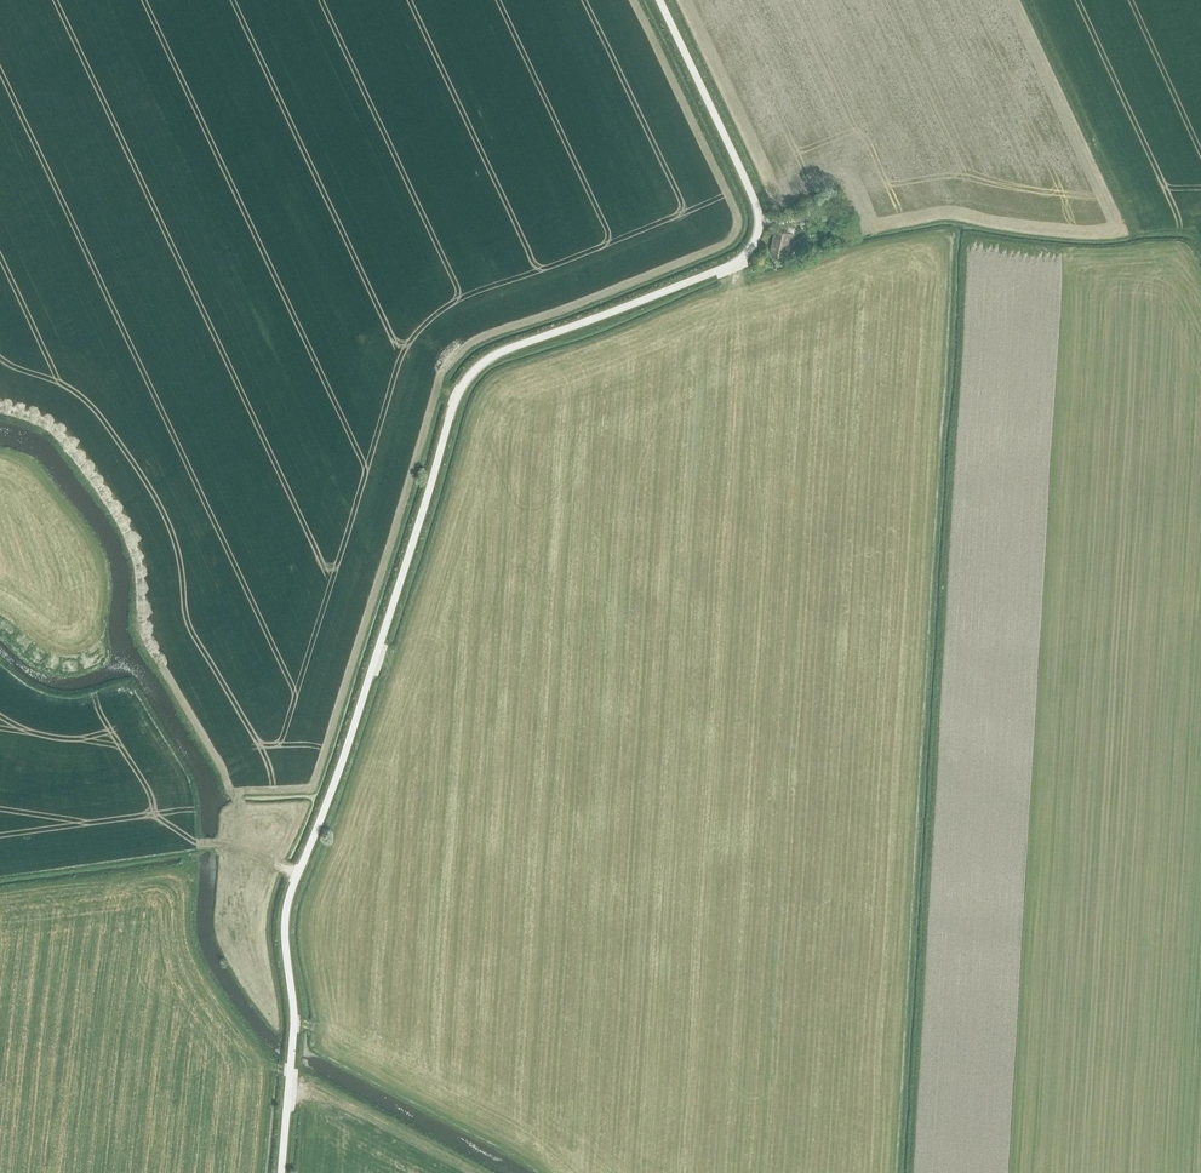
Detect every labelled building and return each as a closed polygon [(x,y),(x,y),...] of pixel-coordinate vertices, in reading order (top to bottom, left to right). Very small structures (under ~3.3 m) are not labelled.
[(794,234),(775,229),(769,252),(789,256),(794,234)]
